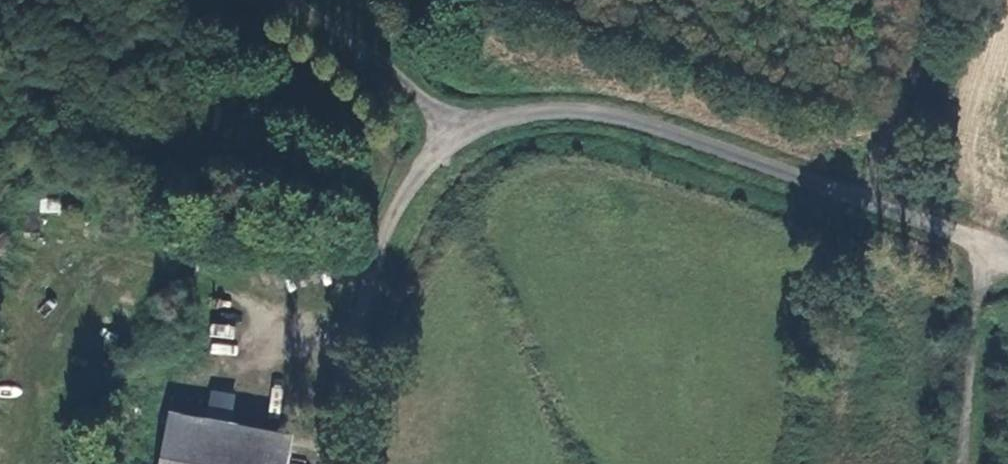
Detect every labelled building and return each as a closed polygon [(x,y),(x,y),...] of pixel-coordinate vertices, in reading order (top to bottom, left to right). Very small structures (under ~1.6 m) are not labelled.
[(59,213),(59,199),(40,198),(39,212),(59,213)] [(209,337),(234,339),(235,325),(211,323),(209,337)] [(236,356),(237,344),(211,342),(209,353),(236,356)] [(228,420),(233,395),(213,391),(208,417),(228,420)] [(161,434),(156,463),(191,463),(195,441),(161,434)] [(286,457),(195,441),(191,463),(285,463),(286,457)]
